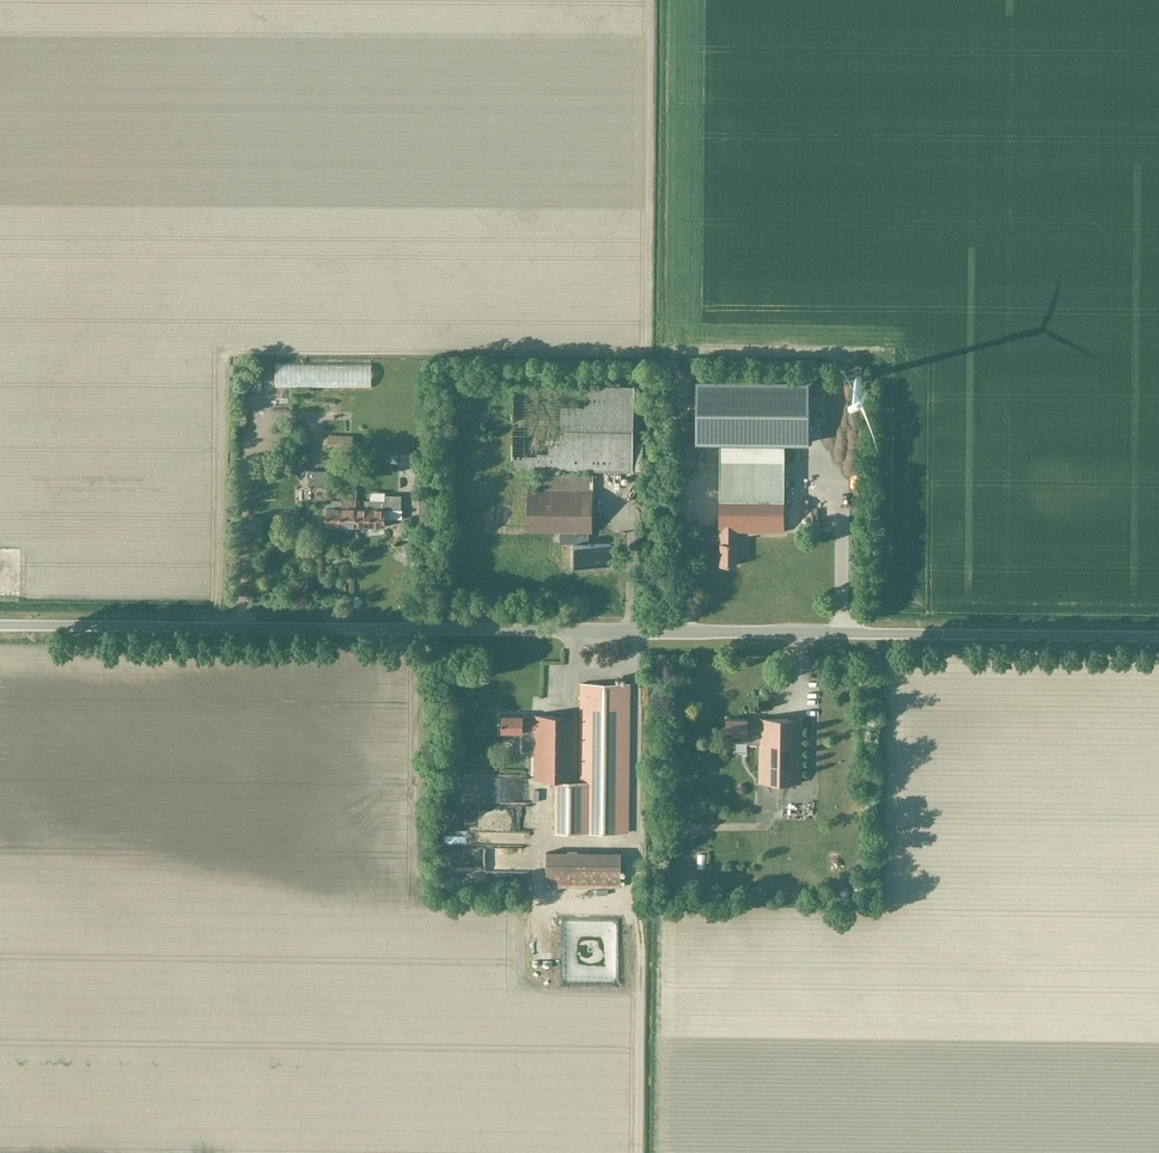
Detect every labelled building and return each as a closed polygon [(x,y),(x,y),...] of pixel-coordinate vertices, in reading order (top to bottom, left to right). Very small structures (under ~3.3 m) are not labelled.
[(371,364),(276,364),(276,389),(371,389),(371,364)] [(808,378),(696,377),(696,419),(698,419),(698,440),(740,440),(740,445),(764,446),(764,440),(808,441),(808,378)] [(591,534),(592,474),(560,474),(560,472),(632,473),(633,388),(512,387),(511,471),(549,471),(549,474),(538,474),(538,491),(527,490),(527,533),(576,533),(576,545),(573,545),(572,567),(609,568),(610,546),(587,545),(587,534),(591,534)] [(838,415),(826,415),(826,422),(821,422),(822,435),(839,434),(839,420),(838,420),(838,415)] [(696,476),(697,423),(670,422),(670,437),(674,437),(673,476),(696,476)] [(352,451),(353,437),(329,436),(328,450),(352,451)] [(783,533),(784,491),(784,446),(764,446),(740,445),(720,445),(719,532),(723,532),(723,544),(720,544),(720,566),(735,566),(736,545),(733,545),(734,533),(783,533)] [(328,471),(312,471),(311,479),(328,480),(328,471)] [(401,517),(401,496),(385,496),(385,502),(370,501),(369,528),(384,528),(385,517),(401,517)] [(355,527),(355,499),(341,499),(341,501),(340,527),(355,527)] [(363,509),(356,509),(356,499),(355,499),(355,527),(369,528),(370,501),(364,501),(363,509)] [(340,527),(341,501),(333,501),(333,504),(322,504),(322,514),(325,514),(325,527),(340,527)] [(315,530),(324,530),(324,516),(315,516),(315,530)] [(629,685),(580,684),(578,780),(579,780),(579,782),(555,782),(555,832),(627,833),(628,780),(629,685)] [(534,717),(523,717),(501,717),(501,732),(523,733),(523,730),(535,730),(534,780),(576,780),(577,716),(534,716),(534,717)] [(759,783),(801,784),(802,720),(760,719),(760,723),(748,723),(748,720),(726,720),(726,735),(735,736),(735,743),(736,743),(736,753),(747,753),(747,745),(759,745),(759,783)] [(734,851),(745,851),(745,839),(734,839),(734,851)] [(621,852),(546,852),(546,887),(621,888),(621,852)] [(550,943),(551,920),(534,919),(532,948),(542,949),(542,943),(550,943)] [(614,977),(614,924),(562,925),(563,979),(581,979),(581,971),(572,971),(572,949),(583,949),(583,940),(596,940),(596,950),(604,950),(604,977),(614,977)] [(551,983),(549,952),(532,953),(533,984),(551,983)]
